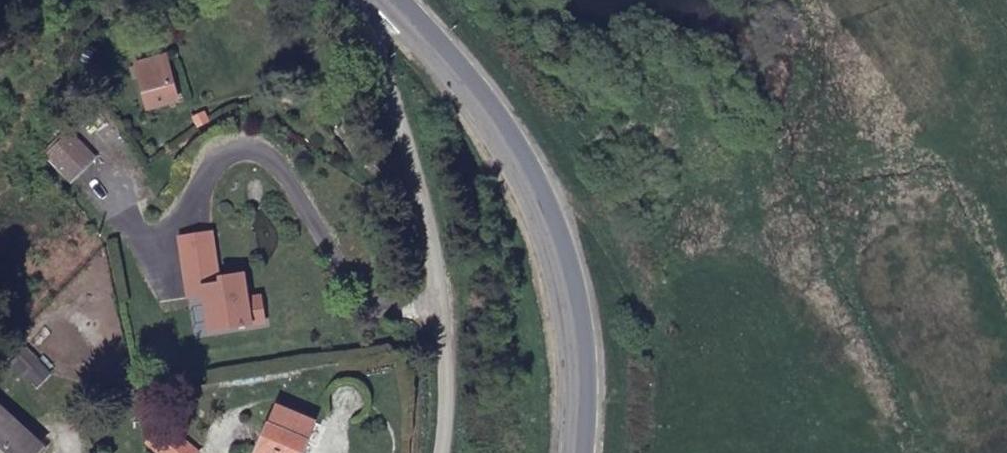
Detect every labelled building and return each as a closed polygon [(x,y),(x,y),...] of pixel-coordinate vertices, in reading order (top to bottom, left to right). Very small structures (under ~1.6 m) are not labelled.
[(180,99),(173,57),(145,62),(152,105),(180,99)] [(53,152),(74,174),(93,156),(72,132),(53,152)] [(188,286),(222,280),(220,262),(216,262),(212,229),(180,234),(188,286)] [(282,403),(279,409),(316,427),(318,422),(282,403)] [(279,409),(258,452),(304,452),(309,442),(316,427),(279,409)] [(36,445),(0,412),(0,452),(28,452),(36,445)] [(318,422),(316,427),(326,433),(329,428),(318,422)] [(166,452),(193,452),(195,451),(167,427),(153,442),(166,452)] [(316,427),(309,442),(319,447),(326,433),(316,427)]
